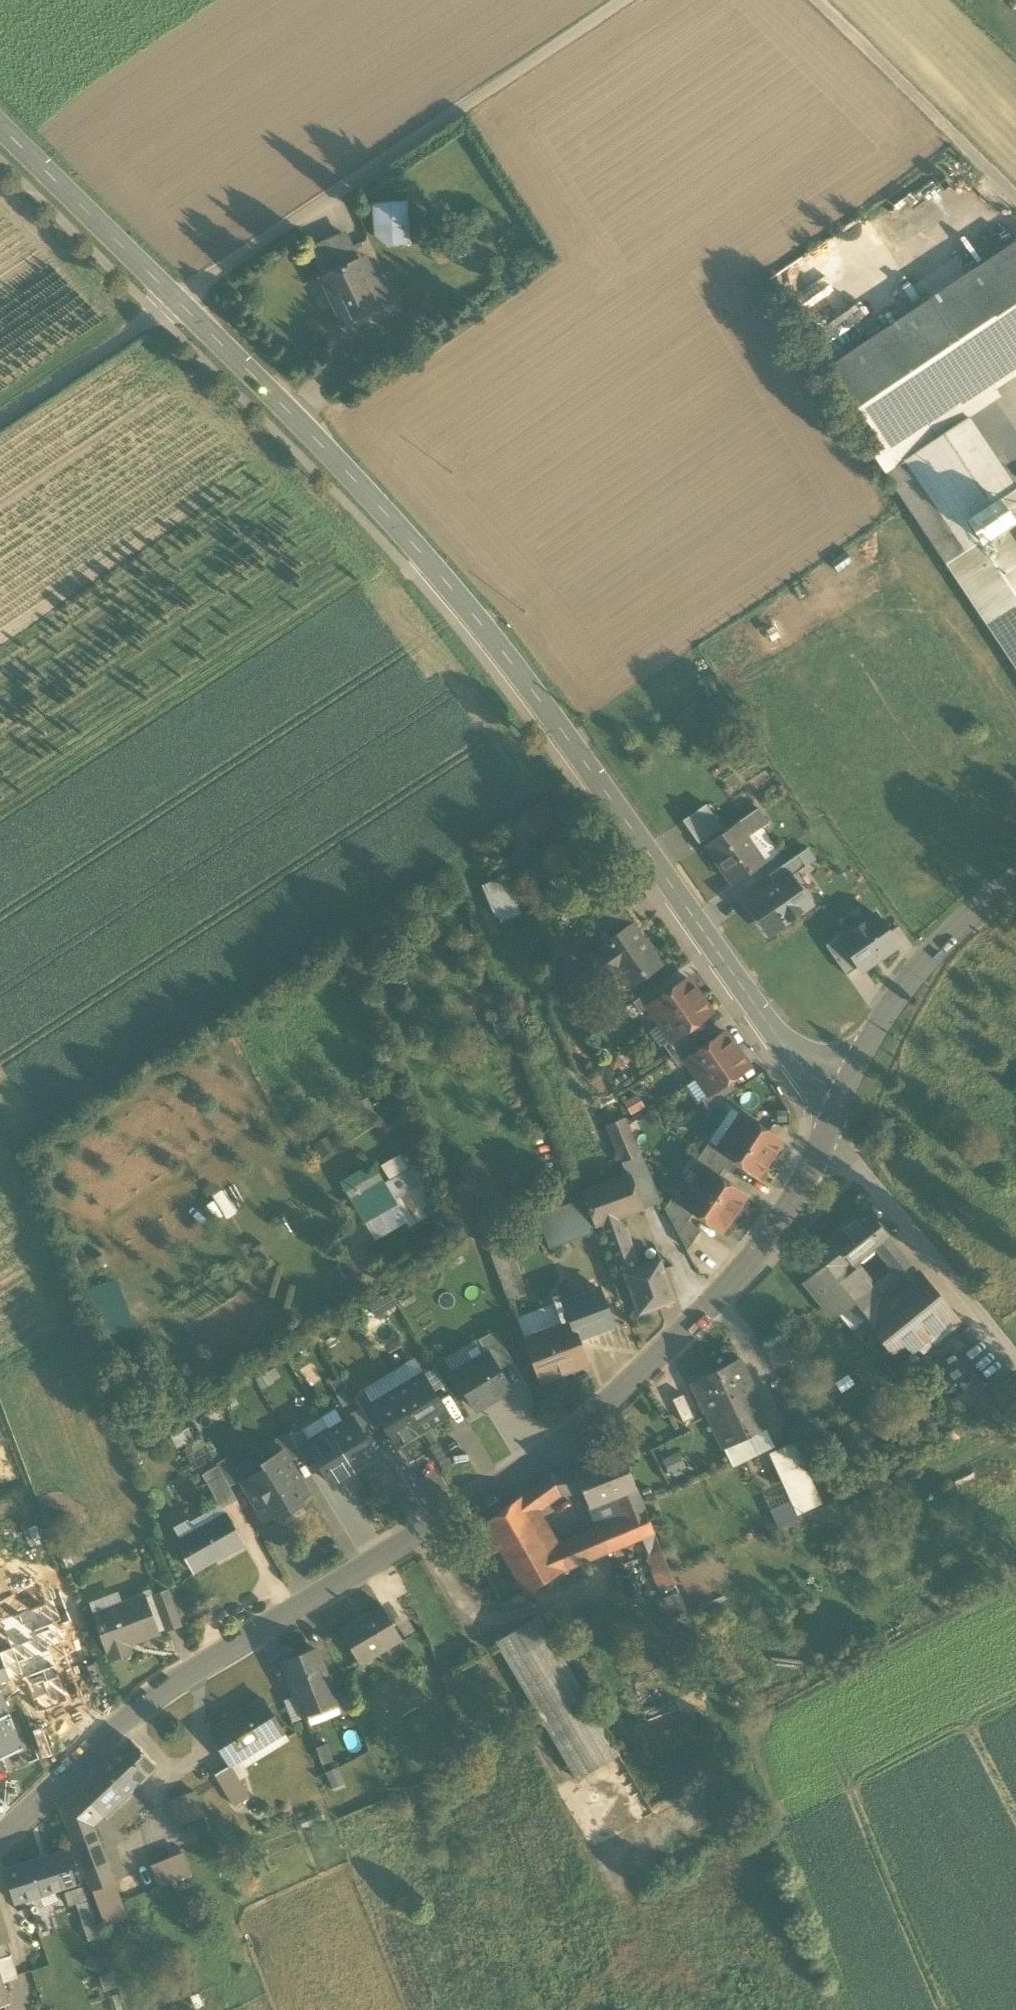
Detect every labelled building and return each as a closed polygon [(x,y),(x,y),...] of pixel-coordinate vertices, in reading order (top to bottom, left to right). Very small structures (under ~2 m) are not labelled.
[(373,203),(374,227),(408,225),(406,201),(373,203)] [(309,249),(321,276),(354,261),(342,234),(309,249)] [(884,450),(1015,362),(1015,244),(1015,242),(928,300),(927,300),(829,365),(827,366),(828,367),(829,367),(883,448),(884,450)] [(318,277),(343,327),(381,308),(382,309),(394,302),(383,280),(371,286),(358,259),(354,261),(321,276),(318,277)] [(946,565),(980,542),(965,521),(998,499),(1012,520),(1015,526),(1015,487),(1014,488),(967,417),(1015,385),(1015,362),(884,450),(883,448),(873,455),(946,565)] [(965,521),(980,542),(1012,520),(998,499),(965,521)] [(1012,520),(980,542),(946,565),(1015,670),(1015,526),(1012,520)] [(705,805),(682,821),(698,844),(721,828),(705,805)] [(705,844),(733,885),(763,864),(746,839),(768,823),(757,809),(745,817),(705,844)] [(797,855),(805,866),(815,859),(807,848),(797,855)] [(768,876),(775,886),(790,875),(791,876),(805,866),(797,855),(768,876)] [(775,886),(747,905),(768,934),(810,905),(791,876),(790,875),(775,886)] [(506,876),(485,884),(500,922),(520,914),(506,876)] [(594,917),(609,939),(630,924),(632,926),(636,924),(620,900),(594,917)] [(898,946),(876,915),(841,939),(839,940),(858,967),(861,971),(898,946)] [(616,968),(626,983),(656,962),(632,926),(630,924),(609,939),(586,954),(602,978),(616,968)] [(839,936),(825,946),(846,975),(858,967),(839,940),(841,939),(839,936)] [(649,1007),(660,1023),(699,996),(687,979),(661,997),(648,1006),(649,1007)] [(633,1002),(640,1013),(649,1007),(648,1006),(661,997),(654,987),(633,1002)] [(711,1013),(699,996),(660,1023),(660,1024),(671,1039),(672,1040),(685,1031),(711,1013)] [(523,1022),(526,1030),(541,1025),(538,1017),(523,1022)] [(663,1045),(671,1039),(660,1024),(649,1032),(661,1048),(664,1046),(663,1045)] [(664,1046),(670,1056),(692,1041),(685,1031),(672,1040),(671,1039),(663,1045),(664,1046)] [(686,1061),(697,1077),(737,1050),(725,1033),(698,1051),(685,1060),(686,1061)] [(698,1051),(692,1041),(670,1056),(678,1067),(686,1061),(685,1060),(698,1051)] [(749,1067),(737,1050),(697,1077),(709,1094),(731,1079),(749,1067)] [(709,1094),(697,1077),(684,1086),(696,1103),(701,1100),(709,1094)] [(701,1100),(708,1110),(738,1089),(731,1079),(709,1094),(701,1100)] [(623,1102),(630,1115),(644,1107),(637,1094),(623,1102)] [(367,1097),(354,1104),(365,1123),(378,1116),(367,1097)] [(720,1125),(730,1132),(741,1115),(731,1108),(720,1125)] [(741,1114),(741,1115),(730,1132),(769,1159),(781,1141),(741,1114)] [(606,1126),(621,1163),(641,1156),(625,1118),(606,1126)] [(720,1125),(709,1141),(718,1148),(730,1132),(720,1125)] [(757,1176),(769,1159),(730,1132),(718,1148),(718,1149),(738,1163),(757,1176)] [(313,1144),(321,1157),(336,1148),(328,1134),(313,1144)] [(709,1141),(702,1153),(724,1168),(723,1168),(731,1173),(738,1163),(718,1149),(718,1148),(709,1141)] [(717,1178),(723,1168),(724,1168),(702,1153),(694,1163),(704,1171),(705,1170),(717,1178)] [(380,1165),(389,1180),(408,1169),(399,1154),(380,1165)] [(630,1174),(643,1209),(661,1202),(641,1156),(621,1163),(626,1175),(630,1174)] [(340,1181),(350,1198),(381,1180),(371,1163),(340,1181)] [(394,1201),(409,1227),(438,1209),(413,1166),(408,1169),(389,1180),(383,1183),(394,1201)] [(704,1171),(693,1187),(733,1214),(745,1196),(717,1178),(705,1170),(704,1171)] [(581,1192),(594,1227),(603,1224),(616,1219),(643,1209),(630,1174),(626,1175),(581,1192)] [(363,1219),(394,1201),(383,1183),(381,1180),(350,1198),(363,1219)] [(721,1231),(733,1214),(693,1187),(682,1203),(682,1204),(693,1212),(721,1231)] [(672,1222),(676,1215),(687,1222),(693,1212),(682,1204),(682,1203),(672,1197),(664,1208),(672,1222)] [(553,1248),(594,1232),(582,1199),(540,1214),(553,1248)] [(831,1239),(852,1264),(873,1247),(884,1260),(898,1249),(867,1210),(831,1239)] [(700,1231),(687,1222),(676,1215),(672,1222),(686,1250),(700,1231)] [(603,1224),(610,1243),(624,1238),(627,1237),(621,1220),(617,1222),(616,1219),(603,1224)] [(484,1229),(500,1275),(516,1270),(499,1223),(484,1229)] [(625,1275),(639,1312),(675,1299),(659,1258),(635,1267),(624,1238),(610,1243),(622,1276),(625,1275)] [(839,1314),(849,1325),(863,1314),(866,1318),(884,1303),(870,1286),(852,1264),(831,1239),(814,1253),(824,1266),(804,1282),(833,1319),(839,1314)] [(891,1269),(894,1273),(908,1262),(898,1249),(884,1260),(891,1269)] [(919,1275),(908,1262),(894,1273),(905,1286),(919,1275)] [(870,1286),(884,1303),(905,1286),(894,1273),(891,1269),(870,1286)] [(524,1292),(516,1270),(500,1275),(508,1298),(524,1292)] [(884,1303),(866,1318),(904,1365),(957,1322),(919,1275),(905,1286),(884,1303)] [(570,1322),(577,1339),(612,1326),(598,1288),(561,1302),(569,1323),(570,1322)] [(394,1300),(397,1304),(400,1309),(415,1299),(410,1290),(394,1300)] [(375,1303),(381,1313),(397,1304),(394,1300),(390,1294),(375,1303)] [(516,1319),(524,1339),(569,1323),(561,1302),(516,1319)] [(884,1381),(904,1365),(866,1318),(863,1314),(849,1325),(839,1314),(833,1319),(884,1381)] [(524,1339),(540,1382),(586,1364),(577,1339),(570,1322),(569,1323),(524,1339)] [(478,1340),(486,1353),(487,1352),(498,1370),(512,1361),(494,1330),(478,1340)] [(798,1344),(792,1333),(764,1347),(774,1369),(796,1358),(790,1347),(798,1344)] [(444,1359),(453,1373),(486,1353),(478,1340),(477,1339),(444,1359)] [(510,1390),(498,1370),(487,1352),(486,1353),(453,1373),(476,1411),(510,1390)] [(384,1376),(394,1392),(422,1375),(423,1374),(414,1358),(384,1376)] [(706,1412),(723,1448),(764,1429),(750,1396),(755,1393),(739,1359),(691,1383),(705,1412),(706,1412)] [(274,1367),(255,1379),(261,1389),(274,1382),(273,1380),(279,1376),(274,1367)] [(423,1374),(422,1375),(432,1392),(446,1384),(435,1367),(423,1374)] [(422,1375),(394,1392),(419,1433),(447,1416),(432,1392),(422,1375)] [(341,1376),(329,1383),(336,1393),(347,1387),(341,1376)] [(365,1391),(373,1405),(394,1392),(384,1376),(363,1389),(365,1391)] [(951,1399),(958,1412),(981,1399),(973,1386),(951,1399)] [(353,1397),(361,1411),(372,1428),(382,1422),(372,1405),(373,1405),(365,1391),(353,1397)] [(397,1446),(419,1433),(394,1392),(373,1405),(372,1405),(382,1422),(397,1446)] [(672,1400),(683,1423),(694,1418),(683,1395),(672,1400)] [(328,1428),(329,1431),(343,1423),(335,1410),(321,1418),(328,1428)] [(361,1434),(372,1428),(361,1411),(351,1417),(351,1418),(361,1434)] [(321,1418),(301,1429),(308,1440),(328,1428),(321,1418)] [(329,1431),(354,1472),(376,1459),(361,1434),(351,1418),(343,1423),(329,1431)] [(170,1437),(177,1449),(195,1440),(189,1427),(170,1437)] [(332,1485),(354,1472),(329,1431),(328,1428),(308,1440),(305,1442),(317,1461),(332,1485)] [(307,1468),(317,1461),(305,1442),(308,1440),(301,1429),(289,1438),(299,1455),(301,1458),(307,1468)] [(764,1429),(723,1448),(732,1466),(773,1446),(764,1429)] [(283,1451),(289,1461),(299,1455),(289,1438),(288,1437),(286,1433),(275,1439),(278,1443),(283,1451)] [(202,1439),(183,1450),(194,1469),(198,1467),(213,1458),(204,1443),(202,1439)] [(210,1440),(204,1443),(213,1458),(216,1464),(222,1461),(210,1440)] [(785,1484),(798,1514),(801,1513),(819,1504),(793,1446),(772,1456),(785,1484)] [(273,1463),(263,1469),(289,1512),(302,1505),(298,1499),(308,1493),(291,1464),(289,1461),(283,1451),(271,1458),(273,1463)] [(678,1452),(662,1460),(669,1475),(685,1467),(678,1452)] [(582,1492),(589,1507),(615,1497),(636,1488),(622,1453),(574,1472),(582,1492)] [(216,1464),(213,1458),(198,1467),(202,1474),(217,1466),(216,1464)] [(220,1471),(222,1475),(230,1489),(241,1482),(230,1465),(227,1458),(222,1461),(216,1464),(217,1466),(220,1471)] [(273,1463),(271,1458),(261,1464),(263,1469),(273,1463)] [(220,1471),(217,1466),(202,1474),(207,1483),(222,1475),(220,1471)] [(277,1520),(289,1512),(263,1469),(241,1482),(264,1520),(274,1514),(277,1520)] [(574,1472),(559,1474),(564,1494),(582,1492),(574,1472)] [(560,1494),(564,1494),(559,1474),(551,1475),(520,1498),(530,1515),(560,1494)] [(237,1500),(230,1489),(222,1475),(207,1483),(219,1505),(221,1509),(222,1508),(222,1507),(235,1500),(236,1501),(237,1500)] [(801,1513),(798,1514),(785,1484),(763,1494),(778,1528),(803,1517),(801,1513)] [(655,1576),(664,1598),(664,1599),(678,1593),(636,1488),(615,1497),(617,1501),(591,1512),(597,1528),(607,1552),(641,1538),(656,1575),(655,1576)] [(589,1507),(591,1512),(617,1501),(615,1497),(589,1507)] [(524,1593),(562,1571),(550,1549),(530,1515),(520,1498),(484,1524),(499,1550),(524,1593)] [(222,1507),(222,1508),(236,1501),(235,1500),(222,1507)] [(189,1521),(195,1532),(225,1515),(224,1514),(225,1513),(222,1508),(221,1509),(219,1505),(189,1521)] [(242,1545),(243,1544),(225,1513),(224,1514),(225,1515),(195,1532),(180,1540),(177,1542),(177,1540),(176,1541),(194,1573),(195,1572),(194,1570),(214,1559),(212,1556),(239,1540),(242,1545)] [(173,1527),(180,1540),(195,1532),(189,1521),(188,1519),(173,1527)] [(463,1539),(477,1562),(499,1550),(484,1524),(473,1532),(463,1539)] [(597,1528),(584,1534),(594,1558),(607,1552),(597,1528)] [(562,1571),(594,1558),(584,1534),(550,1549),(562,1571)] [(194,1570),(195,1572),(242,1545),(239,1540),(212,1556),(214,1559),(194,1570)] [(141,1592),(143,1597),(157,1633),(164,1630),(151,1595),(153,1595),(150,1588),(141,1592)] [(164,1630),(165,1631),(181,1625),(168,1589),(153,1595),(151,1595),(164,1630)] [(89,1602),(94,1616),(123,1605),(117,1591),(89,1602)] [(686,1612),(678,1593),(664,1599),(664,1598),(658,1600),(666,1620),(686,1612)] [(157,1633),(143,1597),(123,1605),(94,1616),(111,1659),(129,1652),(127,1645),(157,1633)] [(10,1648),(0,1652),(0,1656),(9,1679),(20,1674),(22,1680),(25,1679),(55,1668),(72,1661),(64,1640),(66,1639),(62,1626),(60,1627),(58,1622),(61,1621),(54,1600),(0,1620),(0,1621),(10,1648)] [(340,1632),(357,1661),(399,1636),(382,1606),(340,1632)] [(393,1619),(404,1637),(415,1630),(404,1613),(393,1619)] [(495,1642),(576,1780),(619,1755),(538,1617),(495,1642)] [(294,1692),(303,1715),(336,1702),(315,1650),(282,1663),(294,1692)] [(9,1679),(0,1656),(0,1682),(9,1679)] [(627,1672),(645,1715),(670,1706),(652,1661),(627,1672)] [(37,1713),(68,1702),(67,1697),(69,1696),(65,1686),(63,1687),(55,1668),(25,1679),(37,1713)] [(282,1696),(292,1719),(303,1715),(294,1692),(282,1696)] [(208,1732),(226,1760),(252,1745),(255,1750),(283,1733),(262,1699),(208,1732)] [(0,1703),(0,1716),(9,1713),(4,1702),(0,1703)] [(22,1748),(9,1713),(0,1716),(0,1757),(22,1748)] [(288,1741),(283,1733),(255,1750),(230,1765),(240,1780),(248,1775),(244,1768),(288,1741)] [(130,1741),(98,1771),(124,1794),(128,1790),(152,1766),(130,1741)] [(315,1748),(322,1765),(332,1761),(326,1744),(315,1748)] [(230,1765),(255,1750),(252,1745),(226,1760),(229,1766),(230,1765)] [(215,1774),(234,1805),(250,1796),(240,1780),(230,1765),(229,1766),(215,1774)] [(337,1768),(324,1773),(331,1789),(344,1784),(337,1768)] [(148,1808),(128,1790),(124,1794),(98,1771),(78,1790),(100,1814),(107,1821),(102,1827),(115,1839),(148,1808)] [(91,1822),(100,1814),(78,1790),(58,1807),(70,1843),(74,1839),(91,1822)] [(195,1791),(167,1801),(176,1825),(204,1815),(195,1791)] [(74,1839),(91,1889),(111,1881),(91,1822),(74,1839)] [(149,1864),(156,1881),(185,1870),(178,1852),(149,1864)] [(64,1853),(29,1864),(39,1896),(74,1884),(64,1853)] [(15,1903),(39,1896),(29,1864),(5,1871),(15,1903)] [(123,1917),(111,1881),(91,1889),(103,1925),(123,1917)] [(84,1901),(89,1899),(85,1886),(64,1893),(68,1906),(76,1904),(84,1901)] [(101,1936),(89,1899),(84,1901),(86,1907),(78,1910),(89,1940),(101,1936)] [(86,1907),(84,1901),(76,1904),(78,1910),(86,1907)] [(11,1958),(0,1920),(0,1961),(11,1958)] [(89,1953),(84,1966),(100,1973),(105,1960),(89,1953)] [(11,1958),(0,1961),(0,1977),(1,1982),(16,1978),(11,1958)] [(112,1971),(98,1975),(104,1992),(117,1987),(112,1971)]
